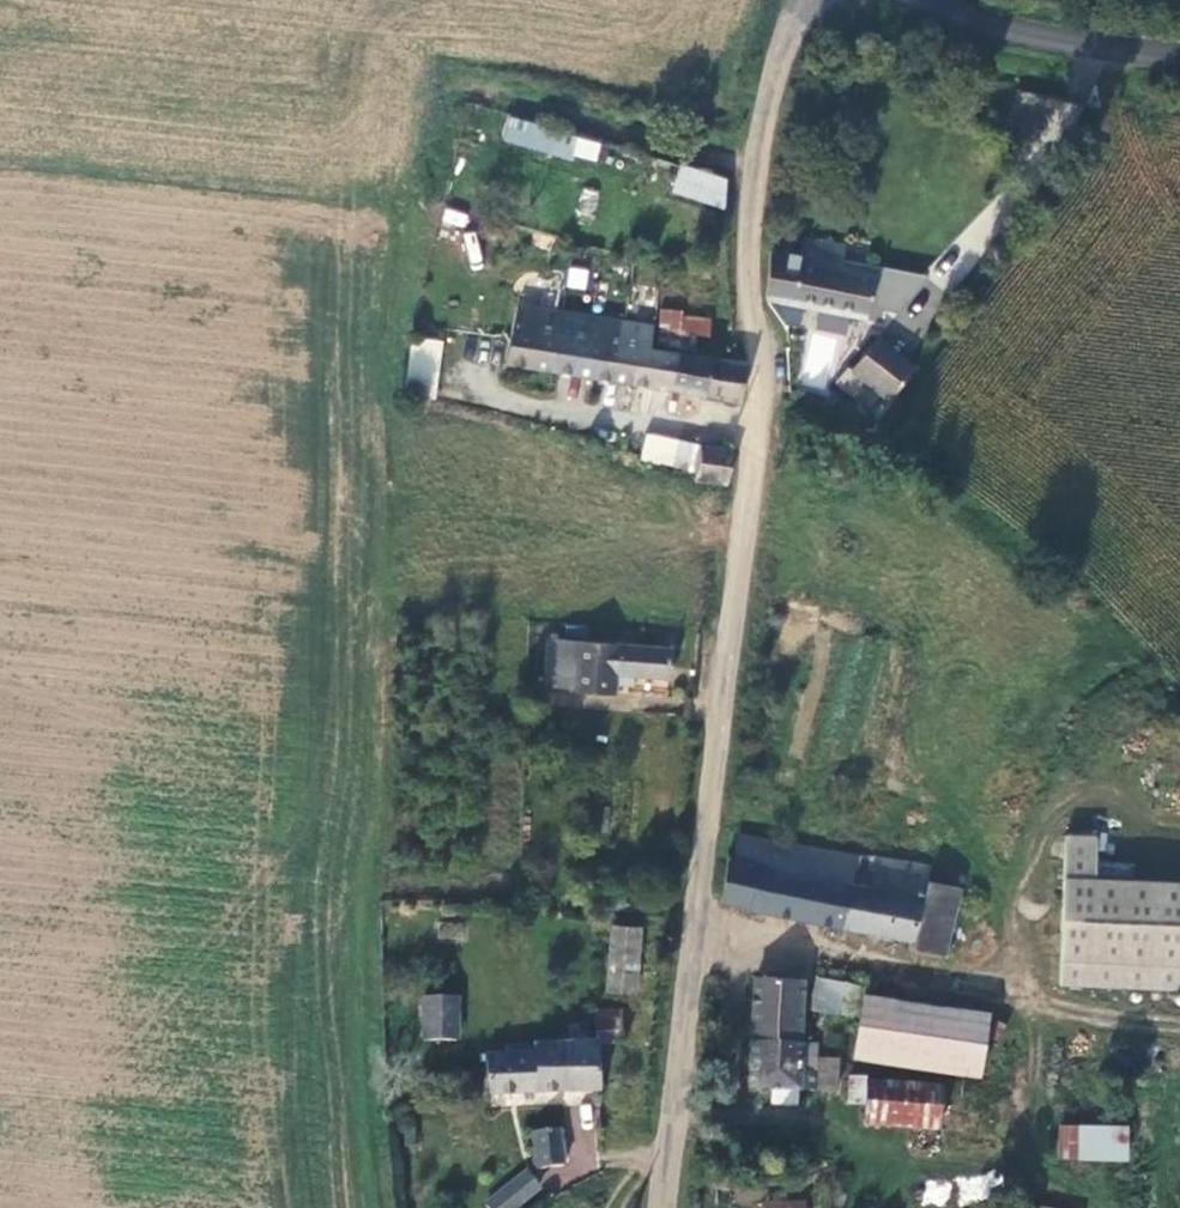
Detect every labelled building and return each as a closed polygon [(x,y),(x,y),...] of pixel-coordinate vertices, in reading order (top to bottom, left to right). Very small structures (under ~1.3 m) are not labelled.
[(593,164),(599,142),(507,115),(494,160),(512,165),(518,143),(593,164)] [(657,146),(651,177),(690,188),(692,156),(657,146)] [(690,188),(708,193),(707,160),(692,156),(690,188)] [(466,228),(468,213),(444,209),(442,224),(466,228)] [(476,232),(464,235),(471,269),(483,266),(476,232)] [(844,260),(845,247),(841,246),(804,237),(799,258),(768,249),(763,292),(764,296),(861,320),(870,311),(882,266),(844,260)] [(568,265),(565,288),(587,290),(589,267),(568,265)] [(895,322),(935,276),(882,266),(870,311),(895,322)] [(539,295),(494,284),(483,324),(480,336),(479,350),(528,359),(539,295)] [(528,359),(570,368),(578,331),(562,326),(567,303),(539,295),(528,359)] [(570,368),(604,374),(610,337),(596,332),(599,311),(567,303),(562,326),(578,331),(570,368)] [(657,332),(710,338),(712,315),(660,309),(657,332)] [(610,375),(646,382),(655,342),(634,337),(625,335),(628,318),(599,311),(596,332),(610,337),(604,374),(610,375)] [(899,339),(870,315),(819,378),(849,402),(861,387),(867,393),(894,360),(887,354),(899,339)] [(401,337),(430,341),(432,328),(403,323),(401,337)] [(430,341),(401,337),(399,351),(428,356),(430,341)] [(646,382),(681,389),(687,348),(655,342),(646,382)] [(714,353),(687,348),(681,389),(715,396),(722,355),(714,353)] [(428,356),(399,351),(396,368),(426,371),(428,356)] [(394,382),(424,386),(426,371),(396,368),(394,382)] [(642,430),(639,429),(634,458),(638,459),(642,430)] [(661,434),(642,430),(638,459),(655,465),(661,434)] [(708,440),(674,432),(668,469),(701,475),(708,440)] [(524,677),(531,678),(534,633),(527,633),(524,677)] [(648,638),(534,633),(531,678),(541,678),(554,682),(597,683),(599,664),(645,666),(648,638)] [(1036,858),(1072,858),(1071,819),(1037,817),(1036,858)] [(923,936),(932,868),(902,863),(904,846),(851,836),(845,870),(824,866),(827,842),(720,821),(716,844),(706,842),(702,889),(890,922),(893,930),(923,936)] [(1072,858),(1036,858),(1035,962),(1179,968),(1179,862),(1072,858)] [(613,912),(592,911),(588,974),(611,975),(613,912)] [(815,946),(797,944),(794,993),(837,1000),(841,970),(814,965),(815,946)] [(782,1071),(793,1072),(795,1041),(778,1036),(781,962),(737,960),(730,1067),(752,1069),(752,1083),(759,1086),(780,1087),(782,1071)] [(839,1038),(959,1058),(966,1000),(848,981),(839,1038)] [(461,1040),(462,995),(420,994),(419,1039),(461,1040)] [(603,998),(575,999),(576,1027),(576,1030),(604,1029),(603,998)] [(468,1080),(577,1074),(576,1030),(576,1027),(514,1027),(514,1038),(468,1041),(468,1080)] [(818,1042),(795,1041),(793,1072),(817,1073),(818,1042)] [(845,1105),(916,1108),(919,1068),(848,1066),(845,1105)] [(537,1118),(513,1121),(514,1157),(539,1152),(537,1118)] [(1056,1124),(1055,1160),(1128,1162),(1129,1125),(1056,1124)] [(923,1203),(947,1205),(949,1183),(925,1180),(923,1203)] [(761,1201),(762,1207),(806,1207),(806,1197),(761,1201)]
